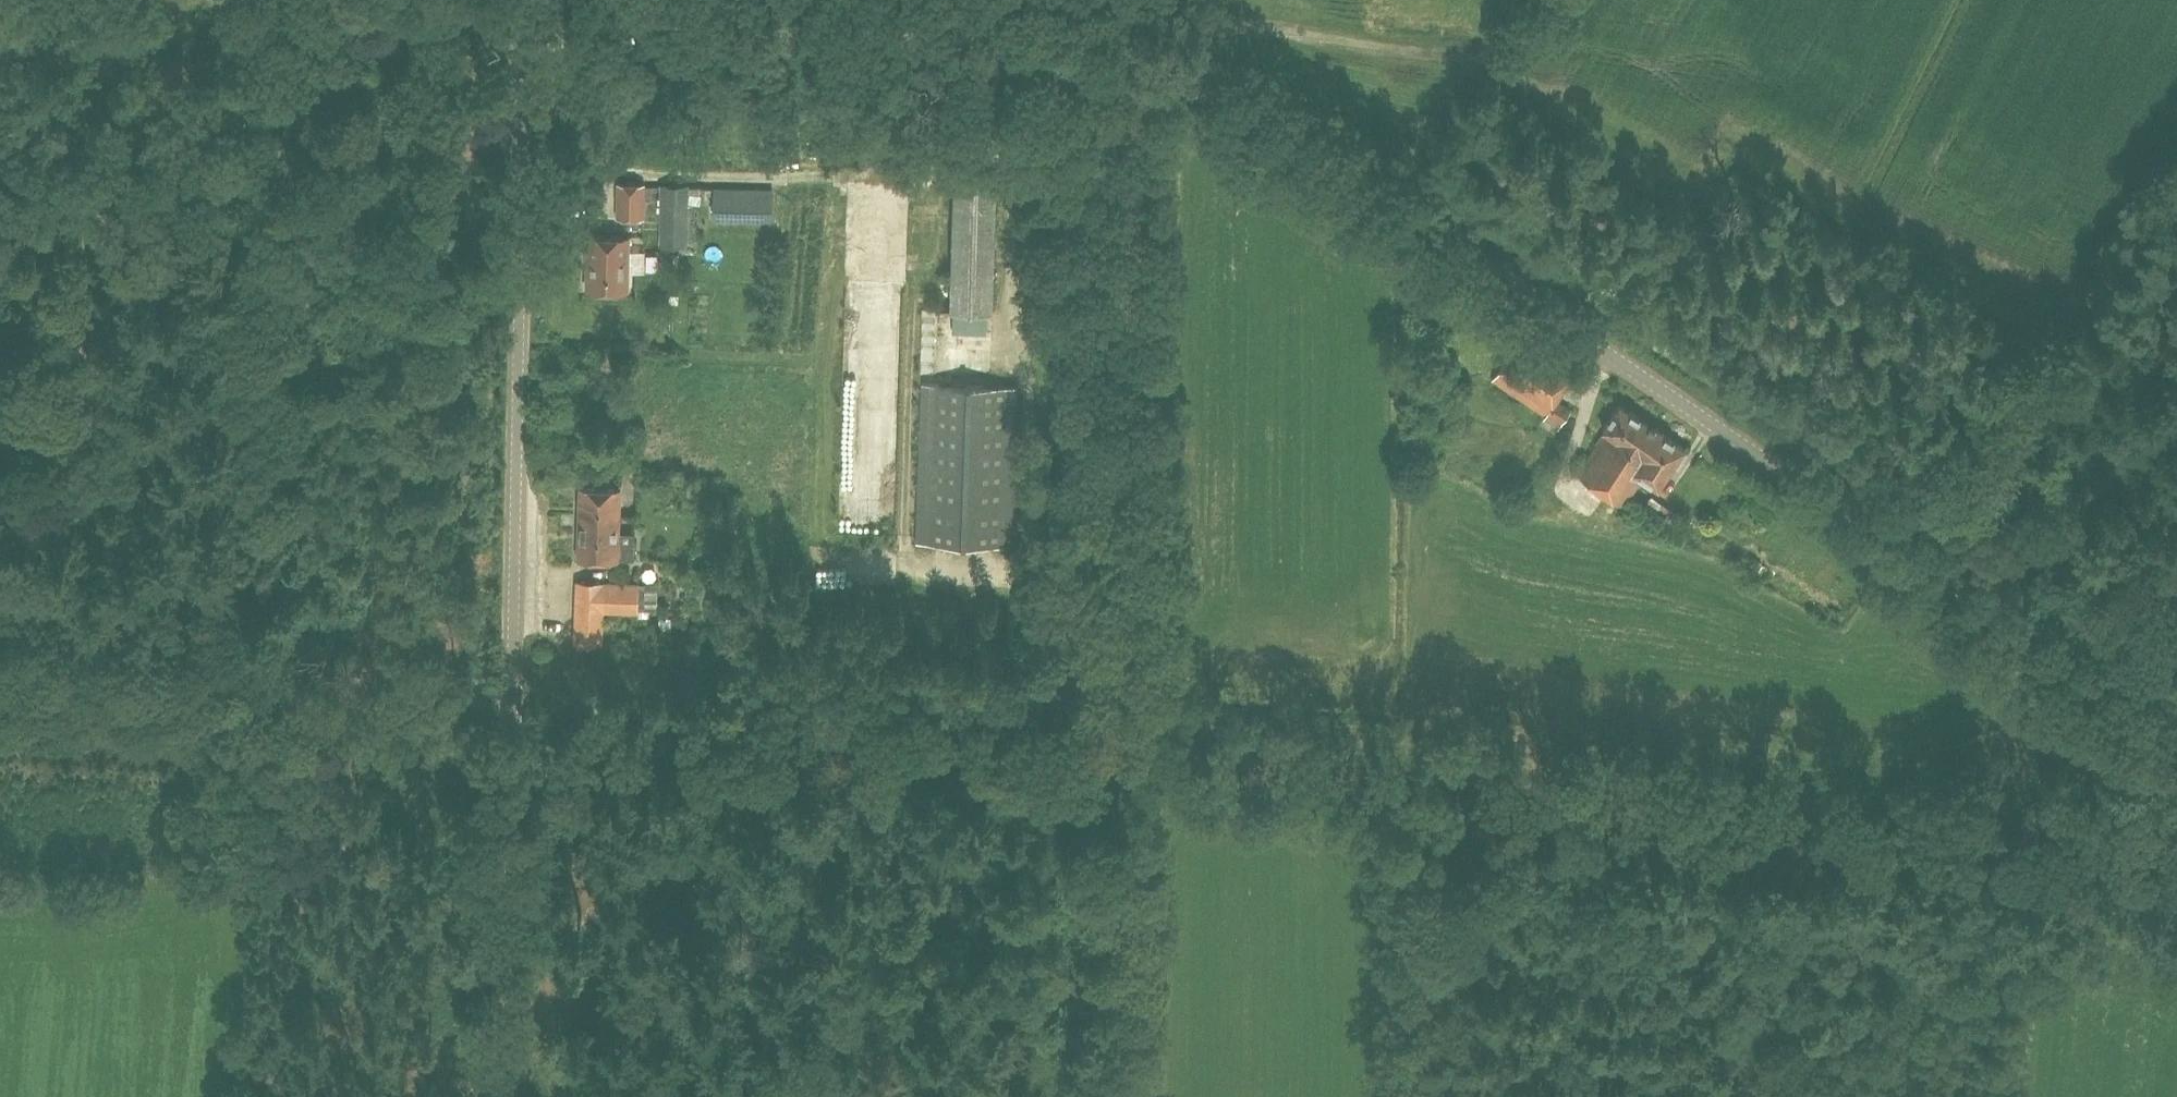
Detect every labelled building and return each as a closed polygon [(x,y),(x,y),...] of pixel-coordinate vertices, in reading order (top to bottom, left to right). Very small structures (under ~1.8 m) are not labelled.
[(916,541),(1012,544),(1017,385),(990,384),(997,178),(955,176),(951,308),(922,307),(916,541)] [(616,218),(642,220),(644,185),(618,184),(616,218)] [(685,245),(687,188),(661,187),(661,244),(685,245)] [(732,212),(733,238),(785,236),(784,210),(732,212)] [(587,290),(628,291),(630,238),(586,236),(585,261),(588,262),(587,290)] [(697,285),(694,245),(673,247),(676,287),(697,285)] [(1519,341),(1494,382),(1561,424),(1571,409),(1556,399),(1572,375),(1519,341)] [(1685,445),(1647,419),(1620,401),(1603,426),(1607,428),(1577,472),(1624,503),(1643,475),(1658,485),(1685,445)] [(619,532),(620,514),(621,491),(581,489),(578,559),(618,560),(618,558),(633,559),(634,533),(619,532)] [(602,609),(638,610),(639,583),(576,582),(575,640),(601,640),(602,609)]
